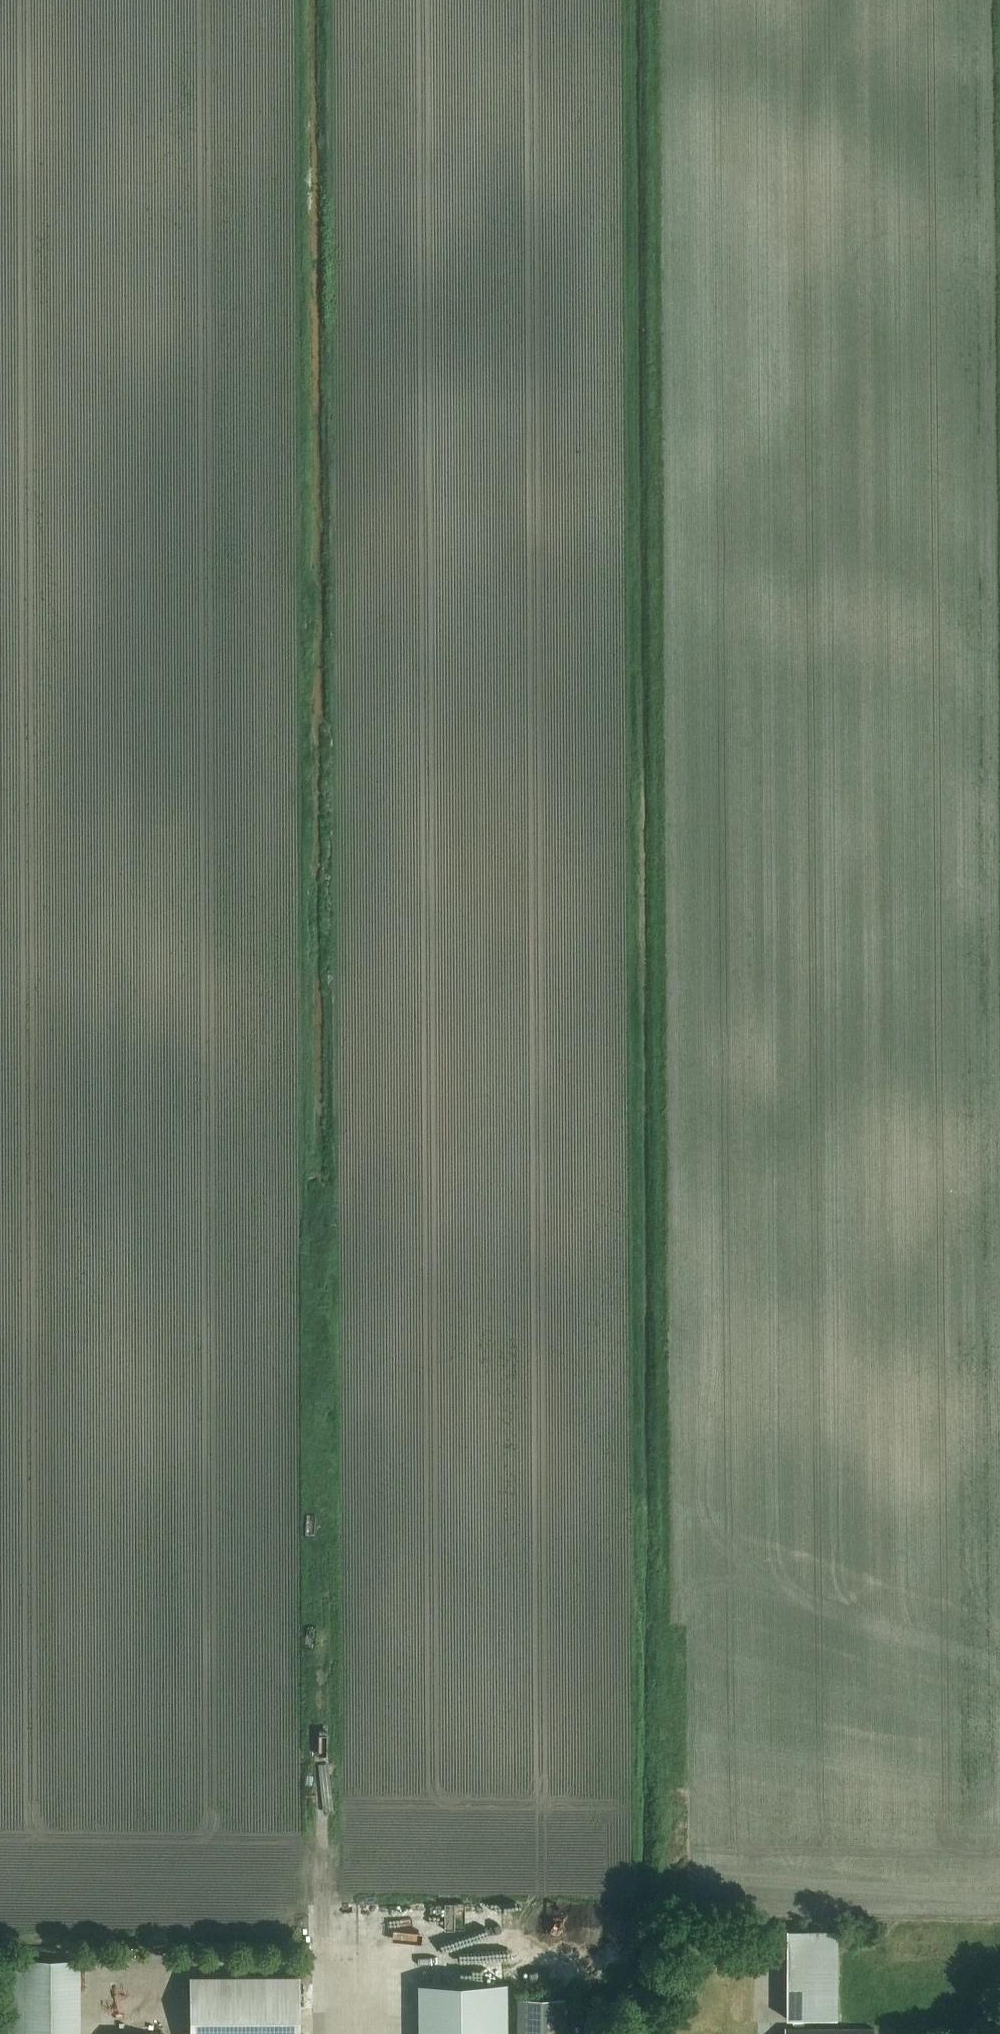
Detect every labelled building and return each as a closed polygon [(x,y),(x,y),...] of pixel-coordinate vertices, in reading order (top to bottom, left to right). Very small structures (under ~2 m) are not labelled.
[(839,1928),(787,1928),(787,2018),(839,2018),(839,1928)] [(78,2033),(78,1956),(12,1957),(12,2033),(28,2033),(78,2033)] [(301,1975),(192,1976),(192,2033),(301,2033),(301,1975)] [(419,2033),(507,2033),(507,1983),(418,1983),(419,2033)] [(518,1998),(518,2033),(565,2033),(565,1998),(518,1998)]
